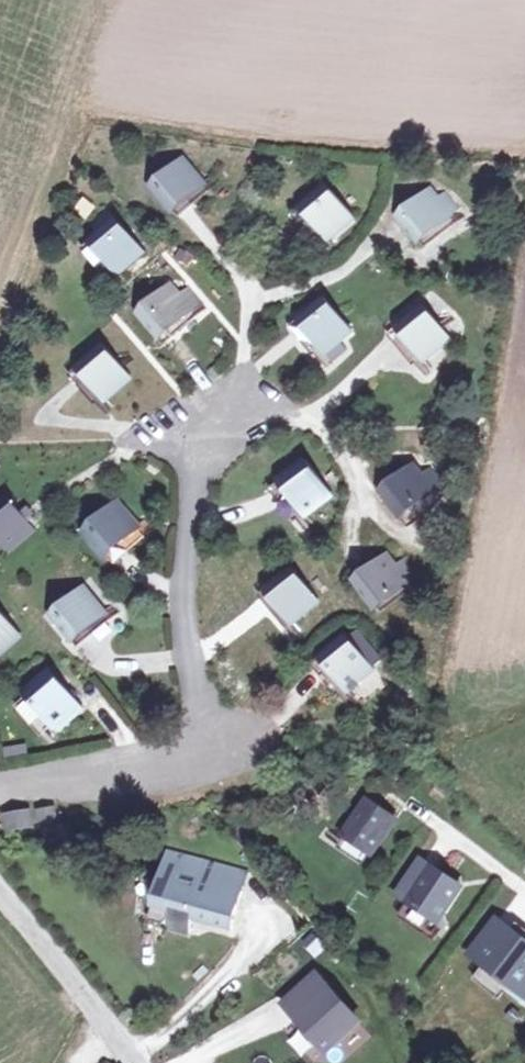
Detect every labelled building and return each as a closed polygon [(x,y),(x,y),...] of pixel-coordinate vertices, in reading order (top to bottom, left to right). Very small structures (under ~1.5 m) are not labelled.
[(173,205),(201,186),(179,161),(152,181),(173,205)] [(324,235),(350,214),(327,185),(300,207),(324,235)] [(418,239),(447,216),(425,191),(397,214),(418,239)] [(91,239),(114,268),(140,246),(118,218),(91,239)] [(138,307),(158,332),(177,317),(188,308),(167,283),(138,307)] [(298,318),(328,357),(357,336),(324,297),(298,318)] [(427,368),(455,342),(423,307),(397,329),(427,368)] [(107,406),(136,384),(105,345),(78,366),(107,406)] [(303,511),(328,491),(306,463),(281,482),(303,511)] [(377,488),(400,515),(430,491),(407,463),(377,488)] [(32,525),(8,497),(0,504),(0,543),(4,548),(32,525)] [(108,553),(137,528),(114,502),(87,527),(108,553)] [(383,556),(355,579),(376,605),(404,582),(383,556)] [(315,597),(293,569),(268,590),(289,617),(315,597)] [(72,637),(101,612),(82,589),(52,612),(72,637)] [(19,630),(0,607),(0,647),(19,630)] [(370,666),(349,638),(322,659),(344,687),(370,666)] [(49,729),(80,703),(56,674),(26,700),(49,729)] [(60,823),(58,806),(39,808),(41,827),(60,823)] [(348,839),(367,852),(388,819),(369,806),(348,839)] [(35,810),(15,815),(17,834),(36,829),(35,810)] [(246,876),(170,856),(157,909),(173,913),(169,931),(190,938),(194,921),(214,926),(214,928),(236,934),(246,894),(241,893),(246,876)] [(394,894),(432,918),(454,883),(416,859),(394,894)] [(512,983),(524,966),(524,942),(514,934),(489,967),(512,983)] [(288,1005),(330,1050),(358,1024),(317,979),(288,1005)]
